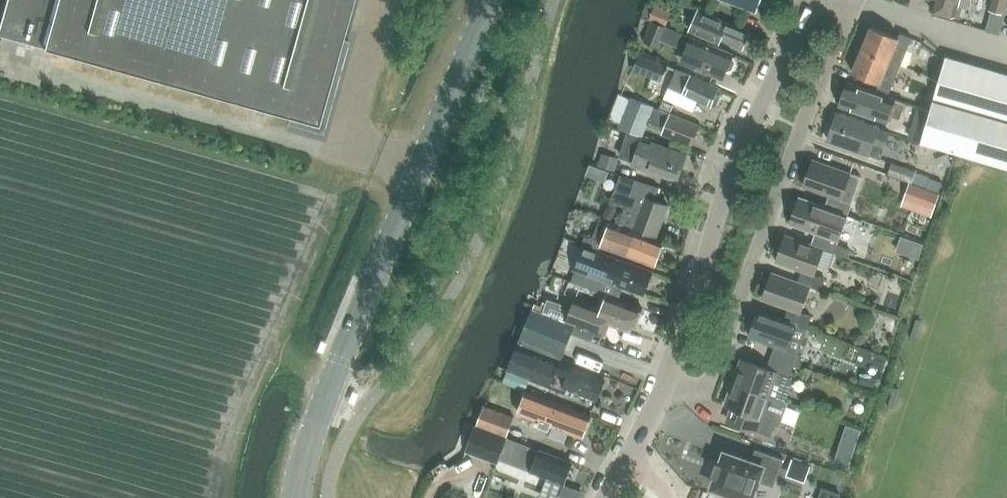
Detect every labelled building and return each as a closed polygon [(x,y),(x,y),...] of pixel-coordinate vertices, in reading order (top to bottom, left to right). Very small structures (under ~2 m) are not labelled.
[(44,46),(289,115),(288,120),(322,130),(347,38),(341,37),(352,0),(56,0),(44,46)] [(755,10),(759,0),(729,0),(755,10)] [(930,9),(955,16),(958,6),(965,8),(968,0),(933,0),(930,9)] [(989,10),(1003,14),(1006,1),(1006,0),(992,0),(989,10)] [(649,20),(651,21),(666,27),(672,12),(655,5),(649,20)] [(719,38),(743,49),(750,32),(711,16),(699,11),(690,31),(717,42),(719,38)] [(651,21),(644,41),(659,46),(660,47),(664,36),(667,28),(666,27),(651,21)] [(862,49),(901,65),(913,38),(900,32),(898,37),(872,26),(862,49)] [(686,50),(683,57),(697,63),(695,68),(723,79),(726,73),(727,71),(733,69),(736,62),(733,57),(734,54),(691,37),(686,50)] [(889,93),(901,65),(862,49),(852,72),(879,83),(877,88),(889,93)] [(660,81),(666,66),(638,53),(632,69),(633,70),(628,83),(644,90),(649,77),(660,81)] [(945,58),(942,69),(939,79),(921,141),(955,151),(1006,165),(1006,75),(945,58)] [(932,66),(929,76),(939,79),(942,69),(932,66)] [(672,78),(668,87),(682,93),(711,106),(712,103),(716,105),(720,95),(716,94),(719,87),(677,69),(672,78)] [(900,119),(906,103),(847,83),(839,105),(887,122),(889,115),(900,119)] [(658,108),(650,105),(630,97),(619,128),(642,137),(646,126),(663,133),(662,134),(691,145),(699,125),(658,109),(658,108)] [(881,157),(884,147),(889,133),(877,129),(878,127),(837,113),(828,139),(881,157)] [(628,133),(620,157),(634,162),(633,165),(678,180),(687,154),(653,142),(652,144),(644,141),(645,139),(628,133)] [(602,154),(598,166),(614,171),(618,159),(602,154)] [(945,154),(934,158),(936,164),(944,167),(949,165),(945,154)] [(825,206),(847,215),(851,203),(861,176),(850,172),(812,158),(803,186),(829,195),(825,206)] [(925,186),(929,176),(891,163),(888,173),(925,186)] [(657,235),(669,205),(654,199),(658,187),(619,175),(610,201),(625,206),(619,221),(657,235)] [(909,181),(904,196),(933,207),(939,192),(909,181)] [(847,215),(825,206),(810,201),(799,197),(789,223),(816,233),(812,243),(823,247),(834,251),(838,240),(847,215)] [(586,235),(582,244),(598,250),(600,245),(655,266),(663,242),(600,218),(593,237),(586,235)] [(823,247),(812,243),(797,237),(785,233),(776,260),(802,269),(798,281),(810,286),(820,290),(825,277),(814,274),(823,247)] [(644,295),(653,271),(582,245),(573,268),(576,269),(572,280),(594,289),(608,294),(611,295),(616,284),(644,295)] [(810,286),(798,281),(783,276),(772,272),(763,298),(773,302),(789,307),(785,318),(807,326),(811,315),(801,311),(810,286)] [(594,289),(592,293),(606,299),(607,295),(608,294),(594,289)] [(564,319),(564,322),(572,325),(570,332),(591,341),(594,333),(603,336),(608,323),(629,331),(633,323),(636,324),(642,308),(607,295),(606,299),(603,306),(595,303),(574,296),(564,319)] [(506,369),(506,370),(548,386),(564,392),(566,388),(597,400),(605,379),(558,360),(560,353),(562,354),(570,332),(572,325),(564,322),(546,315),(532,310),(530,309),(520,336),(521,336),(518,344),(516,343),(506,369)] [(758,309),(749,336),(760,340),(775,345),(771,356),(794,364),(798,352),(807,326),(785,318),(769,313),(758,309)] [(741,358),(733,381),(771,394),(787,400),(788,397),(787,396),(792,383),(789,381),(792,374),(790,373),(794,364),(771,356),(767,367),(741,358)] [(507,372),(503,383),(524,391),(525,391),(529,381),(507,372)] [(869,372),(865,384),(876,388),(880,376),(869,372)] [(733,381),(726,402),(753,412),(748,426),(758,430),(772,435),(776,425),(779,426),(788,402),(789,403),(789,402),(771,395),(771,394),(733,381)] [(582,437),(590,416),(525,391),(524,391),(516,417),(538,425),(539,420),(582,437)] [(477,424),(507,436),(514,417),(484,405),(477,424)] [(467,452),(498,464),(500,460),(532,473),(531,474),(547,480),(540,497),(559,497),(563,487),(565,487),(574,463),(477,426),(467,452)] [(842,443),(836,462),(851,467),(857,448),(842,443)] [(718,448),(705,486),(739,497),(749,497),(756,479),(772,485),(781,460),(753,449),(749,459),(718,448)] [(793,458),(788,472),(806,478),(811,464),(793,458)] [(820,497),(841,497),(842,494),(823,488),(820,497)]
